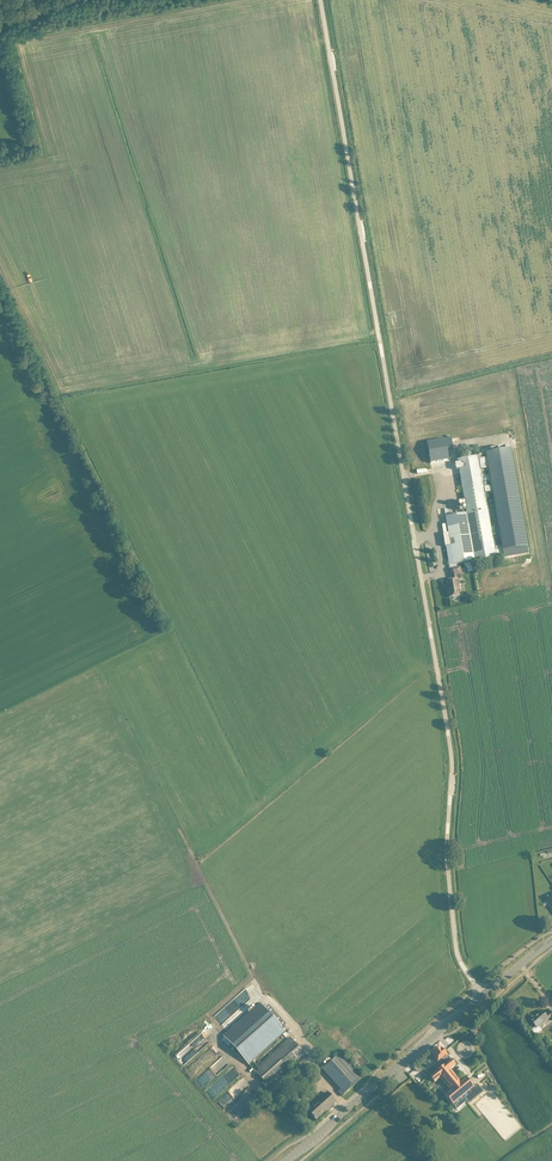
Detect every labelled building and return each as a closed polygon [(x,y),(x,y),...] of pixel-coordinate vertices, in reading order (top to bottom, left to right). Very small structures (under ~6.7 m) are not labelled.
[(434,442),(427,443),(431,464),(449,460),(447,452),(445,440),(434,442)] [(487,453),(478,455),(494,548),(497,547),(499,557),(504,556),(504,558),(506,557),(528,553),(527,547),(528,547),(511,449),(505,450),(505,447),(490,449),(491,452),(487,453)] [(448,534),(443,535),(445,547),(446,547),(448,562),(448,566),(450,566),(450,569),(449,569),(451,576),(452,581),(448,582),(449,592),(448,592),(449,598),(453,597),(453,598),(454,599),(456,598),(457,597),(457,596),(460,596),(459,590),(460,590),(458,580),(457,575),(461,574),(459,564),(475,561),(496,557),(499,557),(497,547),(494,548),(478,455),(478,453),(473,454),(474,455),(473,455),(474,457),(457,460),(457,463),(455,464),(456,470),(459,470),(466,511),(462,511),(463,514),(445,517),(448,534)] [(471,563),(465,564),(465,567),(467,569),(468,573),(473,572),(471,563)] [(223,1036),(240,1055),(253,1070),(270,1089),(307,1056),(290,1037),(257,1067),(253,1062),(283,1035),(286,1032),(260,1003),(223,1036)] [(530,1019),(531,1021),(534,1025),(536,1027),(531,1030),(536,1036),(542,1031),(539,1027),(551,1017),(551,1019),(551,1012),(549,1015),(547,1017),(542,1011),(534,1018),(533,1016),(530,1019)] [(444,1060),(447,1064),(452,1060),(443,1050),(441,1051),(438,1047),(431,1053),(438,1062),(441,1059),(443,1061),(444,1060)] [(207,1054),(209,1057),(202,1063),(206,1067),(201,1071),(203,1074),(223,1056),(220,1053),(218,1054),(213,1049),(207,1054)] [(321,1069),(340,1089),(338,1091),(342,1096),(362,1079),(345,1060),(339,1053),(321,1069)] [(436,1073),(430,1078),(434,1082),(435,1083),(440,1079),(450,1090),(444,1095),(449,1100),(452,1104),(463,1095),(468,1101),(470,1103),(472,1101),(475,1098),(483,1092),(476,1085),(473,1087),(470,1083),(466,1078),(460,1082),(450,1070),(455,1065),(452,1060),(447,1064),(436,1073)] [(308,1111),(316,1120),(336,1102),(328,1093),(308,1111)]
